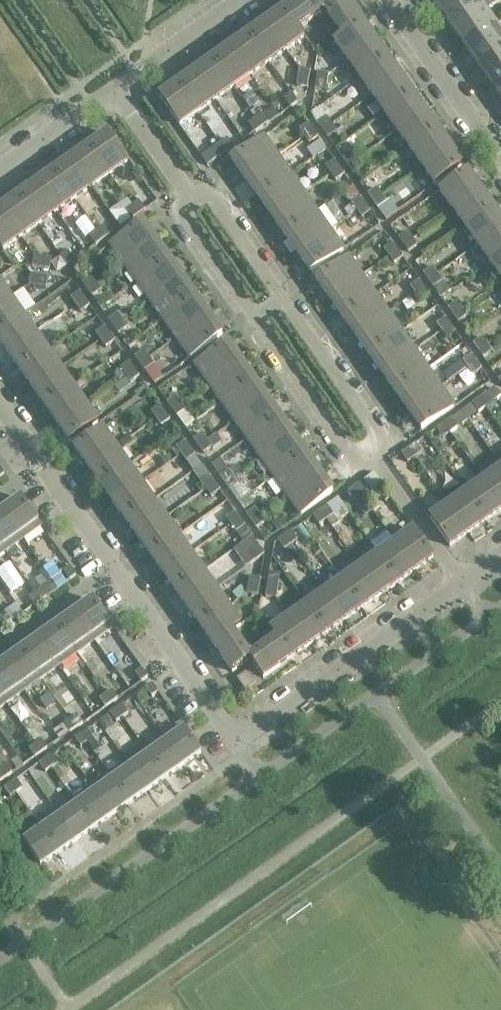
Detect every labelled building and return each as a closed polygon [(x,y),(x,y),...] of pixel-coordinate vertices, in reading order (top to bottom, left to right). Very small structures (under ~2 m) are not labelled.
[(285,9),(295,23),(323,3),(321,0),(298,0),(285,9)] [(348,33),(362,23),(346,0),(334,0),(328,4),(348,33)] [(440,11),(456,0),(432,0),(440,11)] [(480,0),(456,0),(440,11),(452,29),(494,0),(486,0),(482,3),(480,0)] [(452,29),(465,47),(497,24),(487,10),(500,0),(494,0),(452,29)] [(304,37),(295,23),(285,9),(266,22),(286,50),(304,37)] [(286,50),(266,22),(249,35),(268,63),(286,50)] [(362,23),(348,33),(334,43),(347,61),(375,41),(362,23)] [(497,24),(465,47),(477,64),(500,48),(500,29),(497,24)] [(268,63),(249,35),(231,47),(251,75),(268,63)] [(388,59),(375,41),(347,61),(360,79),(388,59)] [(251,75),(231,47),(213,60),(233,88),(251,75)] [(477,64),(490,82),(500,74),(500,48),(477,64)] [(400,76),(388,59),(360,79),(372,96),(400,76)] [(233,88),(213,60),(196,72),(215,100),(233,88)] [(301,71),(299,82),(308,83),(309,73),(301,71)] [(215,100),(196,72),(178,84),(198,113),(215,100)] [(317,74),(316,85),(324,86),(326,76),(317,74)] [(490,82),(500,98),(500,74),(490,82)] [(413,94),(400,76),(372,96),(385,114),(413,94)] [(308,83),(299,82),(297,92),(306,94),(308,83)] [(198,113),(178,84),(160,97),(179,126),(198,113)] [(324,86),(316,85),(314,95),(322,97),(324,86)] [(251,93),(242,99),(249,109),(258,103),(251,93)] [(290,108),(297,103),(291,94),(283,99),(290,108)] [(425,112),(413,94),(385,114),(397,132),(425,112)] [(438,129),(425,112),(397,132),(409,149),(438,129)] [(262,114),(255,119),(261,128),(268,123),(262,114)] [(318,124),(323,131),(332,125),(327,118),(318,124)] [(261,128),(255,119),(248,124),(254,133),(261,128)] [(313,131),(308,124),(299,130),(304,137),(313,131)] [(337,132),(332,125),(323,131),(328,138),(337,132)] [(450,147),(438,129),(409,149),(422,167),(450,147)] [(318,138),(313,131),(304,137),(309,144),(318,138)] [(108,134),(90,147),(109,175),(128,162),(108,134)] [(231,159),(244,179),(277,156),(263,136),(231,159)] [(227,139),(220,144),(226,153),(233,148),(227,139)] [(226,153),(220,144),(213,149),(219,158),(226,153)] [(109,175),(90,147),(72,159),(92,188),(109,175)] [(463,166),(450,147),(422,167),(435,185),(463,166)] [(343,159),(348,166),(357,160),(352,153),(343,159)] [(290,174),(277,156),(244,179),(257,198),(290,174)] [(92,188),(72,159),(54,172),(74,200),(92,188)] [(362,167),(357,160),(348,166),(353,173),(362,167)] [(339,168),(334,161),(325,167),(330,174),(339,168)] [(344,175),(339,168),(330,174),(335,181),(344,175)] [(74,200),(54,172),(37,184),(56,212),(74,200)] [(439,192),(452,210),(481,190),(468,172),(439,192)] [(303,193),(290,174),(257,198),(271,216),(303,193)] [(56,212),(37,184),(19,197),(39,225),(56,212)] [(368,194),(373,201),(382,195),(377,188),(368,194)] [(493,208),(481,190),(452,210),(465,228),(493,208)] [(316,212),(303,193),(271,216),(284,235),(316,212)] [(387,202),(382,195),(373,201),(378,209),(387,202)] [(39,225),(19,197),(1,209),(21,237),(39,225)] [(365,205),(360,198),(352,204),(357,211),(365,205)] [(138,201),(131,206),(138,215),(145,210),(138,201)] [(370,212),(365,205),(357,211),(362,218),(370,212)] [(138,215),(131,206),(124,211),(131,220),(138,215)] [(493,208),(465,228),(477,246),(500,229),(500,219),(493,208)] [(1,209),(0,210),(0,246),(3,250),(21,237),(1,209)] [(330,230),(316,212),(284,235),(297,253),(330,230)] [(110,245),(123,264),(156,241),(142,222),(110,245)] [(103,226),(96,231),(102,240),(109,235),(103,226)] [(477,246),(490,263),(500,255),(500,229),(477,246)] [(343,250),(330,230),(297,253),(311,273),(343,250)] [(102,240),(96,231),(89,236),(95,245),(102,240)] [(398,238),(403,245),(412,239),(407,232),(398,238)] [(417,246),(412,239),(403,245),(408,252),(417,246)] [(169,260),(156,241),(123,264),(136,283),(169,260)] [(397,251),(392,244),(384,250),(389,257),(397,251)] [(61,256),(67,265),(74,260),(68,251),(61,256)] [(402,258),(397,251),(389,257),(394,264),(402,258)] [(490,263),(500,279),(500,255),(490,263)] [(315,279),(329,299),(362,276),(348,256),(315,279)] [(36,258),(34,267),(45,269),(46,260),(36,258)] [(57,262),(46,260),(45,269),(55,270),(57,262)] [(182,278),(169,260),(136,283),(150,301),(182,278)] [(423,273),(428,280),(437,274),(432,267),(423,273)] [(442,281),(437,274),(428,280),(433,287),(442,281)] [(31,283),(42,285),(43,277),(33,275),(31,283)] [(91,276),(83,282),(88,289),(96,283),(91,276)] [(375,294),(362,276),(329,299),(342,317),(375,294)] [(54,278),(43,277),(42,285),(52,287),(54,278)] [(195,297),(182,278),(150,301),(163,320),(195,297)] [(424,288),(419,281),(410,287),(415,294),(424,288)] [(101,290),(96,283),(88,289),(93,296),(101,290)] [(10,298),(0,284),(0,306),(10,298)] [(429,295),(424,288),(415,294),(420,301),(429,295)] [(71,298),(75,305),(84,299),(79,292),(71,298)] [(388,313),(375,294),(342,317),(355,336),(388,313)] [(209,316),(195,297),(163,320),(176,339),(209,316)] [(10,298),(0,306),(0,332),(23,316),(10,298)] [(89,306),(84,299),(75,305),(80,312),(89,306)] [(448,308),(453,315),(462,309),(457,302),(448,308)] [(467,316),(462,309),(453,315),(458,323),(467,316)] [(118,313),(109,320),(114,327),(122,321),(118,313)] [(401,332),(388,313),(355,336),(368,355),(401,332)] [(23,316),(0,332),(0,343),(7,353),(35,334),(23,316)] [(222,335),(209,316),(176,339),(190,358),(222,335)] [(450,325),(445,318),(436,324),(441,331),(450,325)] [(127,328),(122,321),(114,327),(119,334),(127,328)] [(455,332),(450,325),(441,331),(446,338),(455,332)] [(95,334),(100,341),(109,334),(104,327),(95,334)] [(414,350),(401,332),(368,355),(381,373),(414,350)] [(48,351),(35,334),(7,353),(20,371),(48,351)] [(114,341),(109,334),(100,341),(105,348),(114,341)] [(473,344),(478,351),(487,345),(482,338),(473,344)] [(194,365),(208,384),(241,361),(227,342),(194,365)] [(492,352),(487,345),(478,351),(483,358),(492,352)] [(427,369),(414,350),(381,373),(394,392),(427,369)] [(60,369),(48,351),(20,371),(32,389),(60,369)] [(144,351),(135,357),(140,364),(149,358),(144,351)] [(476,362),(471,355),(463,361),(467,369),(476,362)] [(154,365),(149,358),(140,364),(145,371),(154,365)] [(254,380),(241,361),(208,384),(221,403),(254,380)] [(481,369),(476,362),(467,369),(472,376),(481,369)] [(120,369),(125,376),(134,370),(129,363),(120,369)] [(73,387),(60,369),(32,389),(44,406),(73,387)] [(440,388),(427,369),(394,392),(408,411),(440,388)] [(139,377),(134,370),(125,376),(130,383),(139,377)] [(267,398),(254,380),(221,403),(234,421),(267,398)] [(85,404),(73,387),(44,406),(57,424),(85,404)] [(454,407),(440,388),(408,411),(421,430),(454,407)] [(486,394),(479,399),(485,408),(492,403),(486,394)] [(176,396),(167,402),(172,409),(181,403),(176,396)] [(280,417),(267,398),(234,421),(247,440),(280,417)] [(485,408),(479,399),(472,404),(478,413),(485,408)] [(186,410),(181,403),(172,409),(177,416),(186,410)] [(98,423),(85,404),(57,424),(70,442),(98,423)] [(151,412),(156,419),(165,413),(160,406),(151,412)] [(170,420),(165,413),(156,419),(161,426),(170,420)] [(293,436),(280,417),(247,440),(260,459),(293,436)] [(451,419),(444,424),(450,433),(457,428),(451,419)] [(450,433),(444,424),(437,429),(443,438),(450,433)] [(74,449),(87,467),(115,448),(103,429),(74,449)] [(202,433),(193,440),(198,447),(207,440),(202,433)] [(306,454),(293,436),(260,459),(274,477),(306,454)] [(212,447),(207,440),(198,447),(203,454),(212,447)] [(176,448),(181,455),(189,448),(185,441),(176,448)] [(415,444),(408,449),(415,458),(422,453),(415,444)] [(128,465),(115,448),(87,467),(100,485),(128,465)] [(194,455),(189,448),(181,455),(186,462),(194,455)] [(415,458),(408,449),(401,454),(408,463),(415,458)] [(319,473),(306,454),(274,477),(287,496),(319,473)] [(140,483),(128,465),(100,485),(112,503),(140,483)] [(484,481),(500,506),(500,468),(484,481)] [(228,471),(220,477),(224,484),(233,478),(228,471)] [(333,492),(319,473),(287,496),(300,515),(333,492)] [(201,483),(206,490),(214,484),(209,477),(201,483)] [(238,485),(233,478),(224,484),(229,491),(238,485)] [(362,481),(355,486),(361,495),(368,490),(362,481)] [(484,481),(466,493),(486,521),(500,510),(500,506),(484,481)] [(153,501),(140,483),(112,503),(125,520),(153,501)] [(219,491),(214,484),(206,490),(210,497),(219,491)] [(361,495),(355,486),(348,491),(354,500),(361,495)] [(486,521),(466,493),(448,506),(468,534),(486,521)] [(41,526),(21,498),(3,511),(23,539),(41,526)] [(165,518),(153,501),(125,520),(137,538),(165,518)] [(327,506),(320,511),(326,520),(333,515),(327,506)] [(468,534),(448,506),(430,519),(450,547),(468,534)] [(255,508),(246,514),(251,521),(259,515),(255,508)] [(3,511),(0,513),(0,544),(5,552),(23,539),(3,511)] [(326,520),(320,511),(313,516),(319,525),(326,520)] [(226,519),(231,526),(240,520),(235,513),(226,519)] [(264,522),(259,515),(251,521),(256,528),(264,522)] [(178,536),(165,518),(137,538),(150,556),(178,536)] [(245,527),(240,520),(231,526),(236,533),(245,527)] [(413,530),(395,543),(415,571),(433,558),(413,530)] [(292,531),(285,536),(291,545),(298,540),(292,531)] [(388,533),(370,546),(377,555),(397,584),(415,571),(395,543),(388,533)] [(191,554),(178,536),(150,556),(162,574),(191,554)] [(291,545),(285,536),(277,541),(284,550),(291,545)] [(251,551),(257,560),(264,555),(258,546),(251,551)] [(203,572),(191,554),(162,574),(175,592),(203,572)] [(397,584),(377,555),(360,568),(380,596),(397,584)] [(52,563),(44,569),(57,588),(66,582),(52,563)] [(63,572),(69,581),(76,575),(70,567),(63,572)] [(380,596),(360,568),(342,580),(362,608),(380,596)] [(215,589),(203,572),(175,592),(187,609),(215,589)] [(278,576),(269,574),(268,585),(276,586),(278,576)] [(362,608),(342,580),(324,593),(344,621),(362,608)] [(259,583),(251,582),(249,592),(258,594),(259,583)] [(276,586),(268,585),(266,595),(274,597),(276,586)] [(41,587),(34,592),(40,601),(47,596),(41,587)] [(228,607),(215,589),(187,609),(200,627),(228,607)] [(40,601),(34,592),(27,597),(33,606),(40,601)] [(344,621),(324,593),(307,605),(327,633),(344,621)] [(93,600),(75,613),(94,641),(113,628),(93,600)] [(327,633),(307,605),(289,618),(309,646),(327,633)] [(241,626),(228,607),(200,627),(213,645),(227,635),(241,626)] [(0,616),(0,619),(5,626),(12,621),(5,612),(0,616)] [(94,641),(75,613),(57,625),(77,653),(94,641)] [(309,646),(289,618),(271,631),(281,645),(290,659),(309,646)] [(77,653),(57,625),(39,638),(59,666),(77,653)] [(247,664),(227,635),(213,645),(233,674),(247,664)] [(59,666),(39,638),(22,650),(41,678),(59,666)] [(290,659),(281,645),(252,665),(262,679),(290,659)] [(41,678),(22,650),(4,662),(24,691),(41,678)] [(4,662),(0,665),(0,694),(6,703),(24,691),(4,662)] [(141,682),(148,677),(141,668),(134,673),(141,682)] [(237,679),(245,691),(256,683),(248,672),(237,679)] [(151,698),(159,693),(152,684),(145,689),(151,698)] [(112,689),(105,694),(112,703),(119,698),(112,689)] [(112,703),(105,694),(98,699),(105,708),(112,703)] [(123,704),(116,709),(122,718),(129,713),(123,704)] [(122,718),(116,709),(109,714),(115,723),(122,718)] [(77,714),(70,719),(76,728),(83,723),(77,714)] [(108,716),(99,722),(105,731),(114,724),(108,716)] [(76,728),(70,719),(63,724),(69,733),(76,728)] [(181,725),(163,738),(182,766),(201,753),(181,725)] [(88,729),(81,734),(87,743),(94,738),(88,729)] [(87,743),(81,734),(74,739),(80,748),(87,743)] [(182,766),(163,738),(145,750),(165,778),(182,766)] [(42,739),(35,744),(41,752),(48,747),(42,739)] [(41,752),(35,744),(28,749),(34,757),(41,752)] [(165,778),(145,750),(127,763),(147,791),(165,778)] [(53,754),(46,759),(52,768),(59,763),(53,754)] [(52,768),(46,759),(39,764),(45,773),(52,768)] [(147,791),(127,763),(110,775),(129,803),(147,791)] [(0,768),(0,769),(6,777),(13,772),(6,764),(0,768)] [(129,803),(110,775),(92,787),(112,816),(129,803)] [(17,779),(10,784),(16,793),(23,788),(17,779)] [(16,793),(10,784),(3,789),(9,798),(16,793)] [(112,816),(92,787),(74,800),(94,828),(112,816)] [(94,828),(74,800),(57,812),(77,840),(94,828)] [(77,840),(57,812),(39,825),(59,853),(77,840)] [(59,853),(39,825),(21,838),(40,866),(59,853)]
